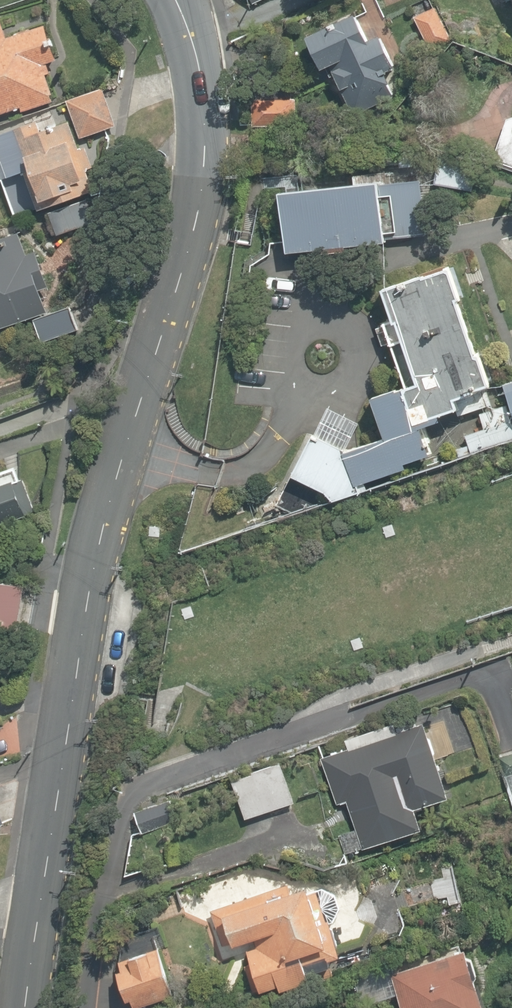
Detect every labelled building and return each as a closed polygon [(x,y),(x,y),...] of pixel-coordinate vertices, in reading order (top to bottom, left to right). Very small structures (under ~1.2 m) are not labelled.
[(434,6),(413,16),(428,47),(448,39),(444,24),(434,6)] [(353,114),(394,95),(381,70),(392,65),(377,34),(364,39),(351,12),(302,35),(318,67),(326,63),(339,87),(340,87),(353,114)] [(60,98),(39,20),(2,30),(0,22),(0,115),(60,98)] [(270,98),(251,98),(251,126),(296,125),(295,98),(291,98),(291,86),(270,86),(270,98)] [(99,186),(83,138),(118,126),(105,88),(0,124),(0,182),(24,174),(36,207),(99,186)] [(505,117),(489,163),(511,171),(511,115),(505,117)] [(437,163),(433,183),(473,190),(477,170),(437,163)] [(351,174),(352,179),(274,187),(282,250),(319,246),(319,250),(342,248),(342,243),(382,239),(382,238),(427,233),(420,183),(419,177),(395,179),(395,173),(384,174),(383,170),(351,174)] [(0,233),(0,327),(42,315),(16,228),(0,233)] [(485,386),(490,384),(478,351),(473,353),(455,301),(461,299),(449,266),(446,264),(420,273),(419,271),(378,285),(388,318),(380,320),(402,383),(366,395),(381,435),(345,448),(358,421),(327,406),(313,432),(309,431),(288,472),(291,474),(275,504),(292,513),(366,488),(363,480),(403,466),(402,461),(426,453),(420,436),(426,434),(422,423),(437,418),(436,413),(454,407),(457,414),(491,403),(485,386)] [(501,381),(511,412),(511,377),(501,381)] [(505,403),(479,412),(484,427),(465,434),(468,444),(453,450),(456,457),(511,437),(511,421),(505,403)] [(33,508),(21,476),(0,483),(0,520),(33,508)] [(0,580),(0,629),(16,632),(24,583),(0,580)] [(447,795),(422,721),(373,739),(370,730),(344,738),(347,747),(344,748),(343,747),(330,751),(330,753),(320,756),(336,803),(346,800),(362,848),(420,827),(413,806),(447,795)] [(498,757),(511,801),(511,752),(498,757)] [(244,818),(294,801),(279,760),(229,777),(244,818)] [(142,833),(177,822),(170,800),(135,811),(142,833)] [(287,884),(210,910),(222,946),(242,939),(249,963),(244,965),(253,990),(258,988),(258,989),(277,983),(279,990),(308,980),(305,971),(328,963),(327,957),(338,954),(328,922),(331,921),(339,906),(334,894),(322,887),(306,892),(303,885),(289,890),(287,884)] [(391,972),(401,1007),(482,1007),(473,977),(476,973),(472,957),(465,953),(463,946),(391,972)] [(172,995),(156,947),(117,959),(119,968),(115,969),(125,999),(129,998),(133,1007),(172,995)]
